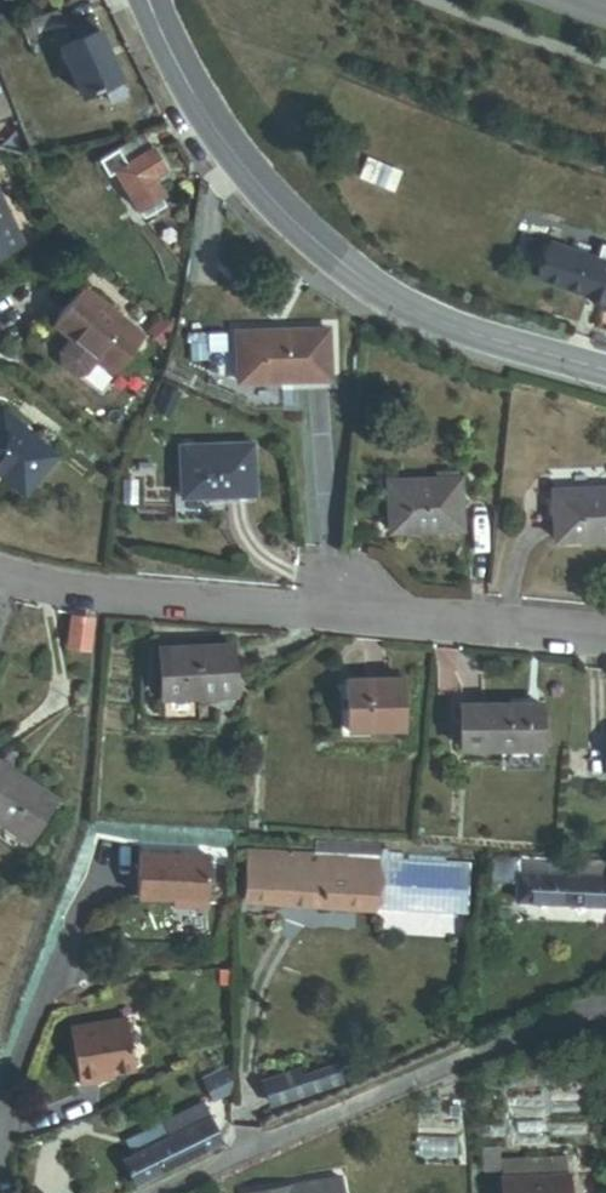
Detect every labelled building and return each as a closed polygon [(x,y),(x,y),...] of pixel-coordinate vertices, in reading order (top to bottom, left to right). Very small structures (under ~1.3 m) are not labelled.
[(60,48),(77,41),(70,26),(62,28),(55,12),(21,26),(35,58),(60,48)] [(118,81),(120,80),(99,31),(96,32),(90,17),(70,26),(77,41),(60,48),(82,97),(103,88),(110,104),(125,97),(118,81)] [(16,118),(0,72),(0,123),(16,118)] [(156,184),(169,177),(144,135),(98,161),(108,177),(115,173),(138,212),(141,210),(146,219),(163,209),(158,199),(163,196),(156,184)] [(21,244),(0,202),(0,254),(21,244)] [(598,245),(595,259),(546,244),(536,280),(605,301),(605,299),(605,248),(598,245)] [(9,287),(4,280),(0,283),(0,294),(9,287)] [(114,375),(144,338),(82,288),(52,325),(114,375)] [(237,383),(329,381),(327,331),(236,333),(237,383)] [(55,457),(1,410),(0,411),(0,475),(23,495),(55,457)] [(209,494),(253,492),(251,446),(179,449),(182,498),(209,497),(209,494)] [(389,535),(460,532),(459,483),(387,485),(389,535)] [(605,540),(605,490),(555,492),(557,542),(605,540)] [(88,650),(92,616),(66,612),(61,646),(88,650)] [(163,697),(235,695),(234,645),(162,647),(163,697)] [(346,730),(404,730),(404,681),(346,682),(346,730)] [(500,749),(541,749),(540,705),(460,706),(461,750),(500,749)] [(500,763),(541,763),(541,749),(500,749),(500,763)] [(56,801),(0,763),(0,824),(27,843),(56,801)] [(314,857),(376,861),(381,848),(382,845),(315,841),(314,857)] [(376,861),(401,862),(401,856),(381,848),(376,861)] [(245,903),(373,911),(376,861),(314,857),(248,853),(245,903)] [(178,903),(178,909),(206,910),(207,860),(137,858),(136,902),(171,903),(178,903)] [(605,908),(605,864),(519,859),(517,903),(605,908)] [(373,911),(467,917),(470,866),(401,862),(376,861),(373,911)] [(68,1030),(79,1086),(99,1082),(98,1076),(134,1069),(125,1019),(68,1030)] [(232,1085),(232,1064),(194,1079),(201,1097),(232,1085)] [(66,1081),(76,1079),(74,1065),(63,1066),(66,1081)] [(263,1085),(270,1107),(341,1084),(336,1067),(298,1079),(297,1074),(263,1085)] [(121,1163),(133,1187),(221,1144),(214,1128),(203,1106),(161,1126),(162,1127),(135,1141),(137,1145),(130,1153),(132,1158),(121,1163)] [(115,1150),(121,1163),(132,1158),(130,1153),(137,1145),(135,1141),(115,1150)] [(499,1181),(568,1177),(567,1159),(498,1162),(499,1181)] [(568,1177),(499,1181),(500,1192),(569,1192),(568,1177)] [(339,1181),(274,1192),(341,1192),(339,1181)]
